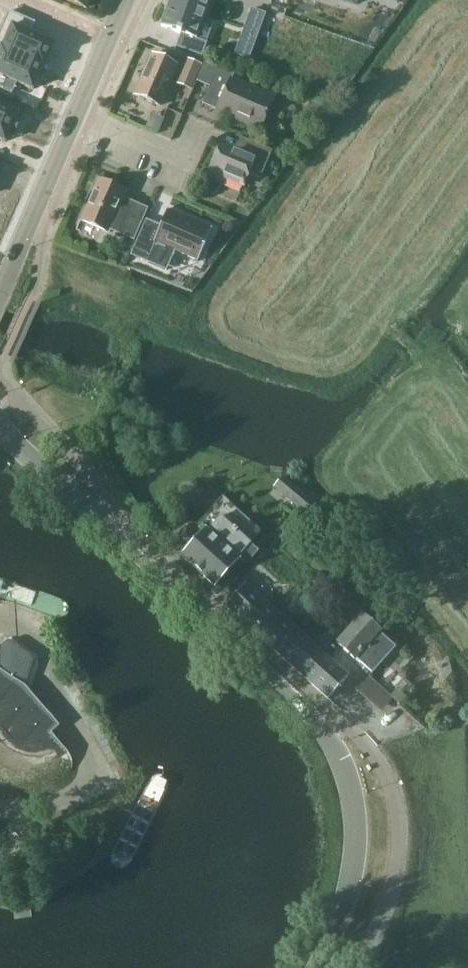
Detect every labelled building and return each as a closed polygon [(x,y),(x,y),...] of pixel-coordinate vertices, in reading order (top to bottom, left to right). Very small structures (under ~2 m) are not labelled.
[(87,9),(90,0),(67,0),(87,9)] [(161,27),(176,32),(176,33),(181,34),(176,47),(202,57),(207,43),(196,39),(196,38),(210,0),(172,0),(170,7),(169,6),(162,26),(161,27)] [(251,9),(234,55),(248,60),(265,14),(251,9)] [(44,68),(54,45),(38,38),(39,37),(30,33),(34,23),(8,11),(0,30),(0,48),(44,68)] [(3,90),(7,79),(16,83),(32,90),(42,68),(44,69),(44,68),(0,48),(0,89),(3,90)] [(134,95),(161,107),(179,66),(152,54),(134,95)] [(191,89),(201,66),(187,60),(177,83),(191,89)] [(261,129),(275,96),(232,79),(235,74),(218,67),(205,63),(197,81),(210,86),(206,96),(220,102),(217,110),(261,129)] [(5,142),(9,134),(13,136),(22,116),(0,106),(0,140),(5,142)] [(208,175),(224,182),(225,180),(244,188),(251,174),(261,179),(272,152),(247,142),(243,152),(225,144),(218,158),(216,157),(208,175)] [(146,209),(131,202),(129,207),(121,203),(126,192),(98,180),(80,220),(110,233),(111,231),(133,240),(146,209)] [(146,219),(133,251),(150,259),(156,247),(171,253),(172,250),(198,261),(211,230),(167,210),(160,226),(146,219)] [(317,505),(293,483),(284,493),(307,515),(317,505)] [(237,558),(250,543),(221,517),(207,531),(182,557),(213,585),(238,559),(237,558)] [(251,544),(240,557),(248,563),(258,551),(251,544)] [(348,677),(245,583),(226,606),(329,699),(330,697),(348,677)] [(369,622),(360,613),(333,643),(351,660),(353,657),(369,672),(383,657),(376,651),(379,648),(375,644),(372,647),(367,643),(379,630),(369,622)] [(9,741),(14,737),(15,738),(17,740),(19,742),(20,742),(23,744),(27,746),(29,746),(31,747),(34,747),(38,746),(40,746),(43,745),(45,744),(47,743),(49,742),(51,740),(70,763),(73,764),(74,762),(74,760),(74,758),(74,756),(74,754),(73,752),(72,750),(65,741),(54,728),(64,721),(34,686),(44,655),(44,651),(42,649),(18,632),(16,632),(14,632),(12,634),(0,644),(0,729),(9,741)] [(353,688),(378,712),(392,698),(367,674),(353,688)] [(395,690),(390,696),(399,704),(404,698),(395,690)] [(15,822),(9,822),(6,822),(3,824),(0,825),(0,831),(1,830),(4,828),(6,827),(8,826),(10,826),(13,826),(16,827),(19,828),(21,830),(23,832),(24,834),(34,829),(32,825),(26,828),(23,825),(20,824),(16,822),(15,822)] [(1,851),(2,852),(5,854),(7,854),(9,855),(12,855),(14,854),(17,854),(19,853),(21,851),(22,850),(24,847),(25,845),(26,841),(26,839),(25,836),(33,832),(35,831),(34,829),(24,834),(23,832),(21,830),(19,828),(16,827),(13,826),(10,826),(11,829),(13,829),(15,830),(17,831),(19,832),(20,834),(21,836),(22,838),(22,840),(22,842),(22,844),(21,846),(19,848),(17,850),(15,851),(13,852),(10,852),(8,851),(5,850),(3,849),(2,847),(1,846),(0,844),(0,850),(1,851)]
